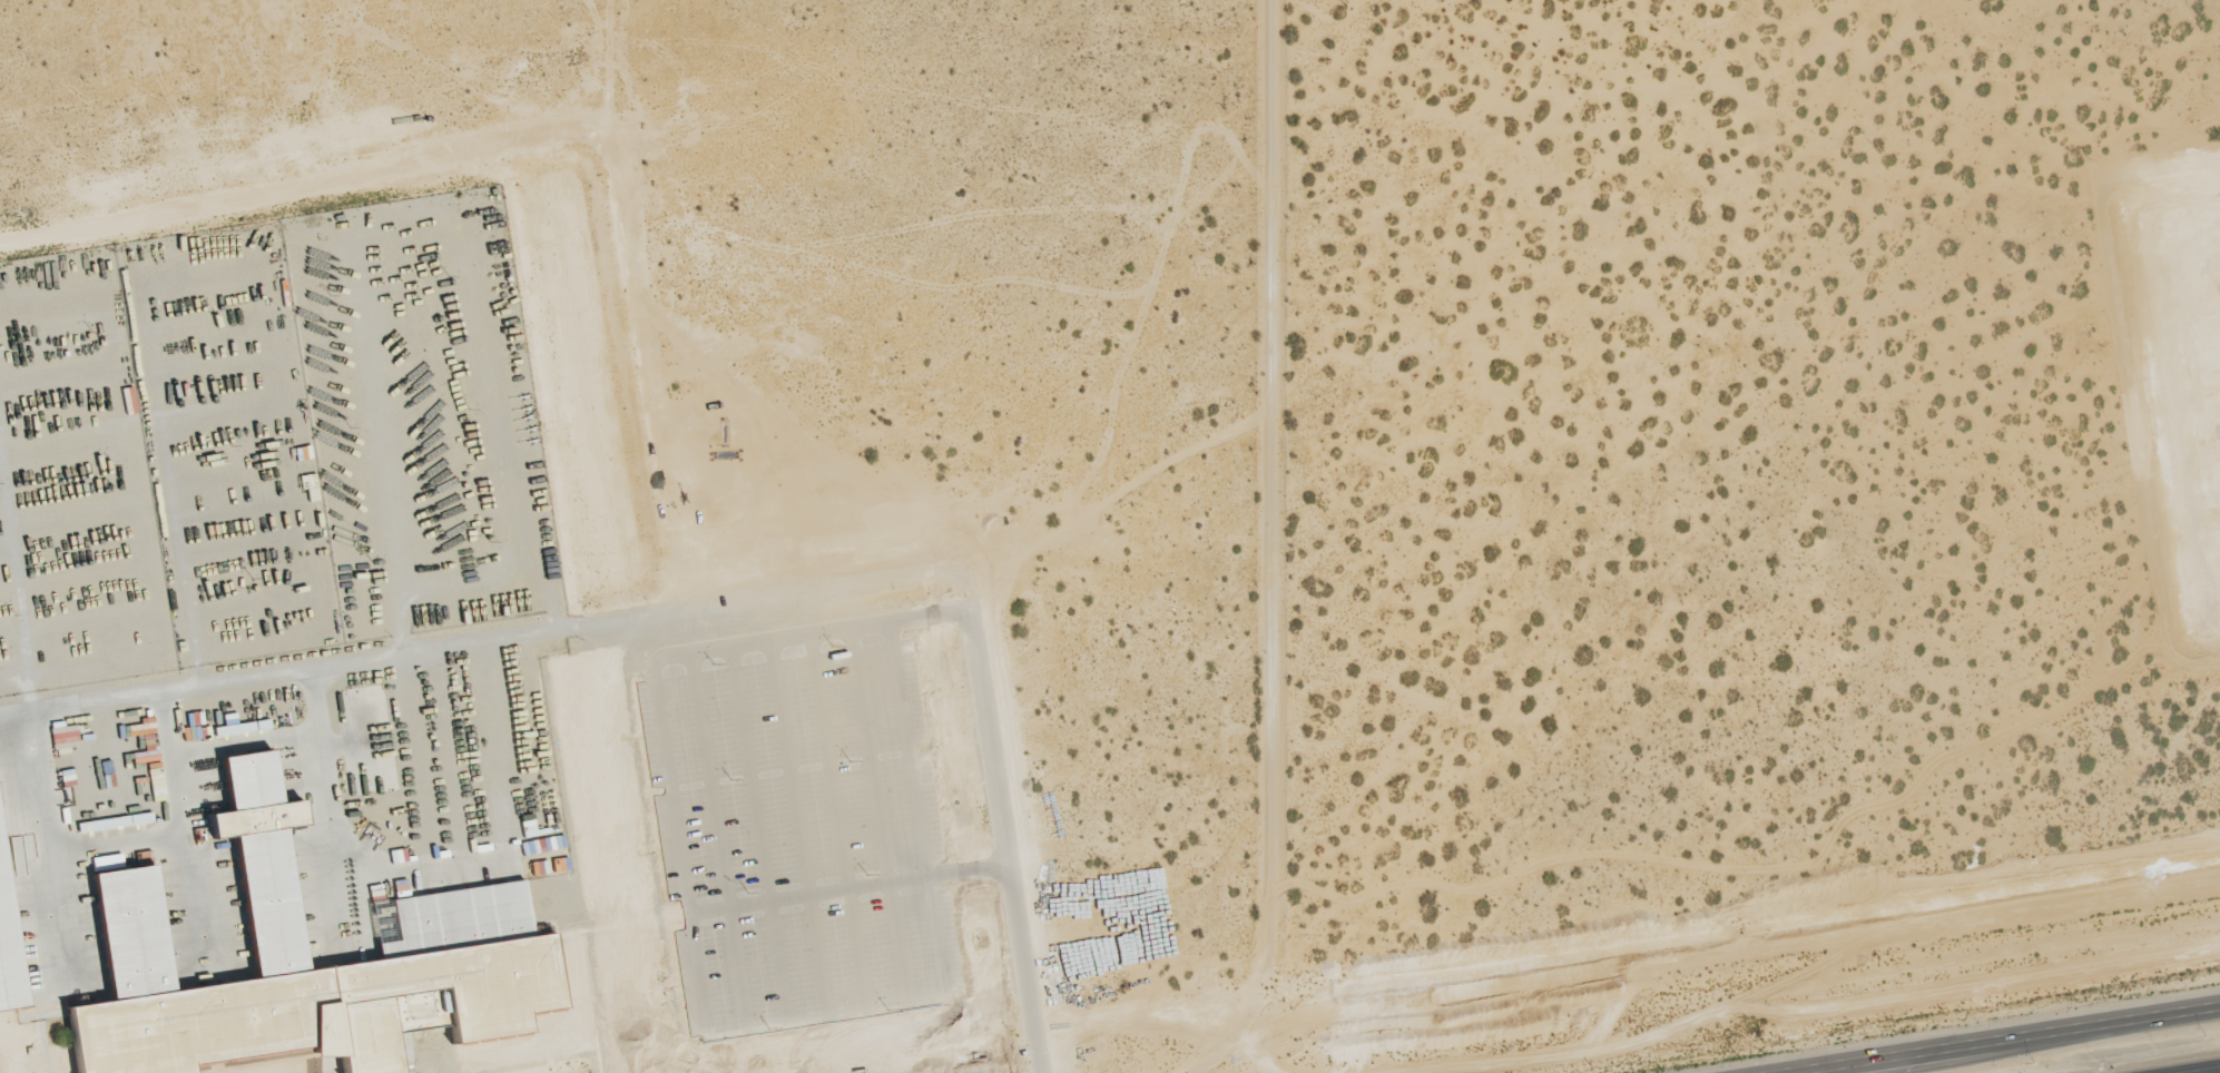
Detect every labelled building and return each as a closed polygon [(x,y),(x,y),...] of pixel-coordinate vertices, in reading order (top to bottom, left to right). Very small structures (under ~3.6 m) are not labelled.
[(535,880),(391,897),(397,949),(413,956),(303,968),(287,827),(305,825),(302,800),(279,803),(273,751),(222,756),(229,811),(184,817),(237,841),(253,980),(170,990),(156,866),(94,873),(109,1002),(70,1006),(77,1072),(175,1072),(312,1057),(312,1058),(341,1054),(344,1072),(399,1072),(395,1041),(525,1026),(523,1012),(550,1009),(535,880)] [(0,822),(0,1010),(26,1006),(0,822)] [(93,871),(122,870),(122,855),(92,856),(93,871)]
